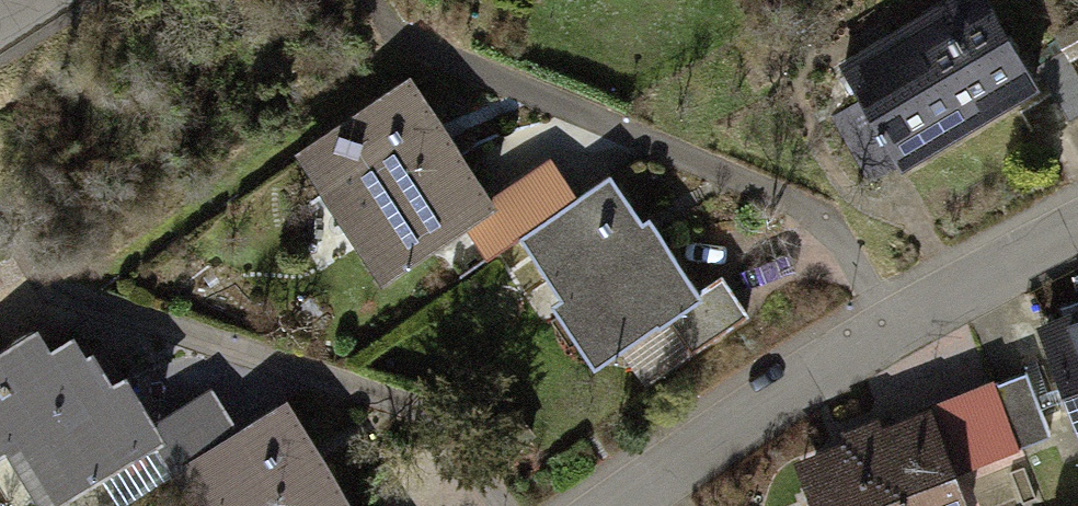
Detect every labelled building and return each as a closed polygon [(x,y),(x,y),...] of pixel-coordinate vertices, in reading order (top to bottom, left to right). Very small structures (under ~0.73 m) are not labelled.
[(856,61),(912,159),(1037,88),(987,0),(964,0),(856,61)] [(482,214),(516,190),(427,67),(319,145),(407,268),(482,214)] [(523,239),(583,196),(558,160),(516,190),(482,214),(508,250),(523,239)] [(583,196),(523,239),(608,356),(668,313),(711,283),(626,165),(583,196)] [(711,283),(668,313),(692,348),(756,302),(731,268),(711,283)] [(1047,326),(1077,406),(1077,314),(1047,326)] [(8,415),(59,492),(155,430),(171,419),(139,370),(123,381),(100,347),(94,351),(82,333),(57,349),(39,321),(0,346),(0,421),(8,415)] [(943,403),(968,461),(1061,420),(1036,362),(943,403)] [(210,461),(261,427),(230,380),(171,419),(155,430),(186,476),(210,461)] [(337,451),(337,450),(304,399),(261,427),(210,461),(240,505),(373,505),(337,451)] [(943,403),(809,461),(829,505),(988,505),(968,461),(943,403)]
